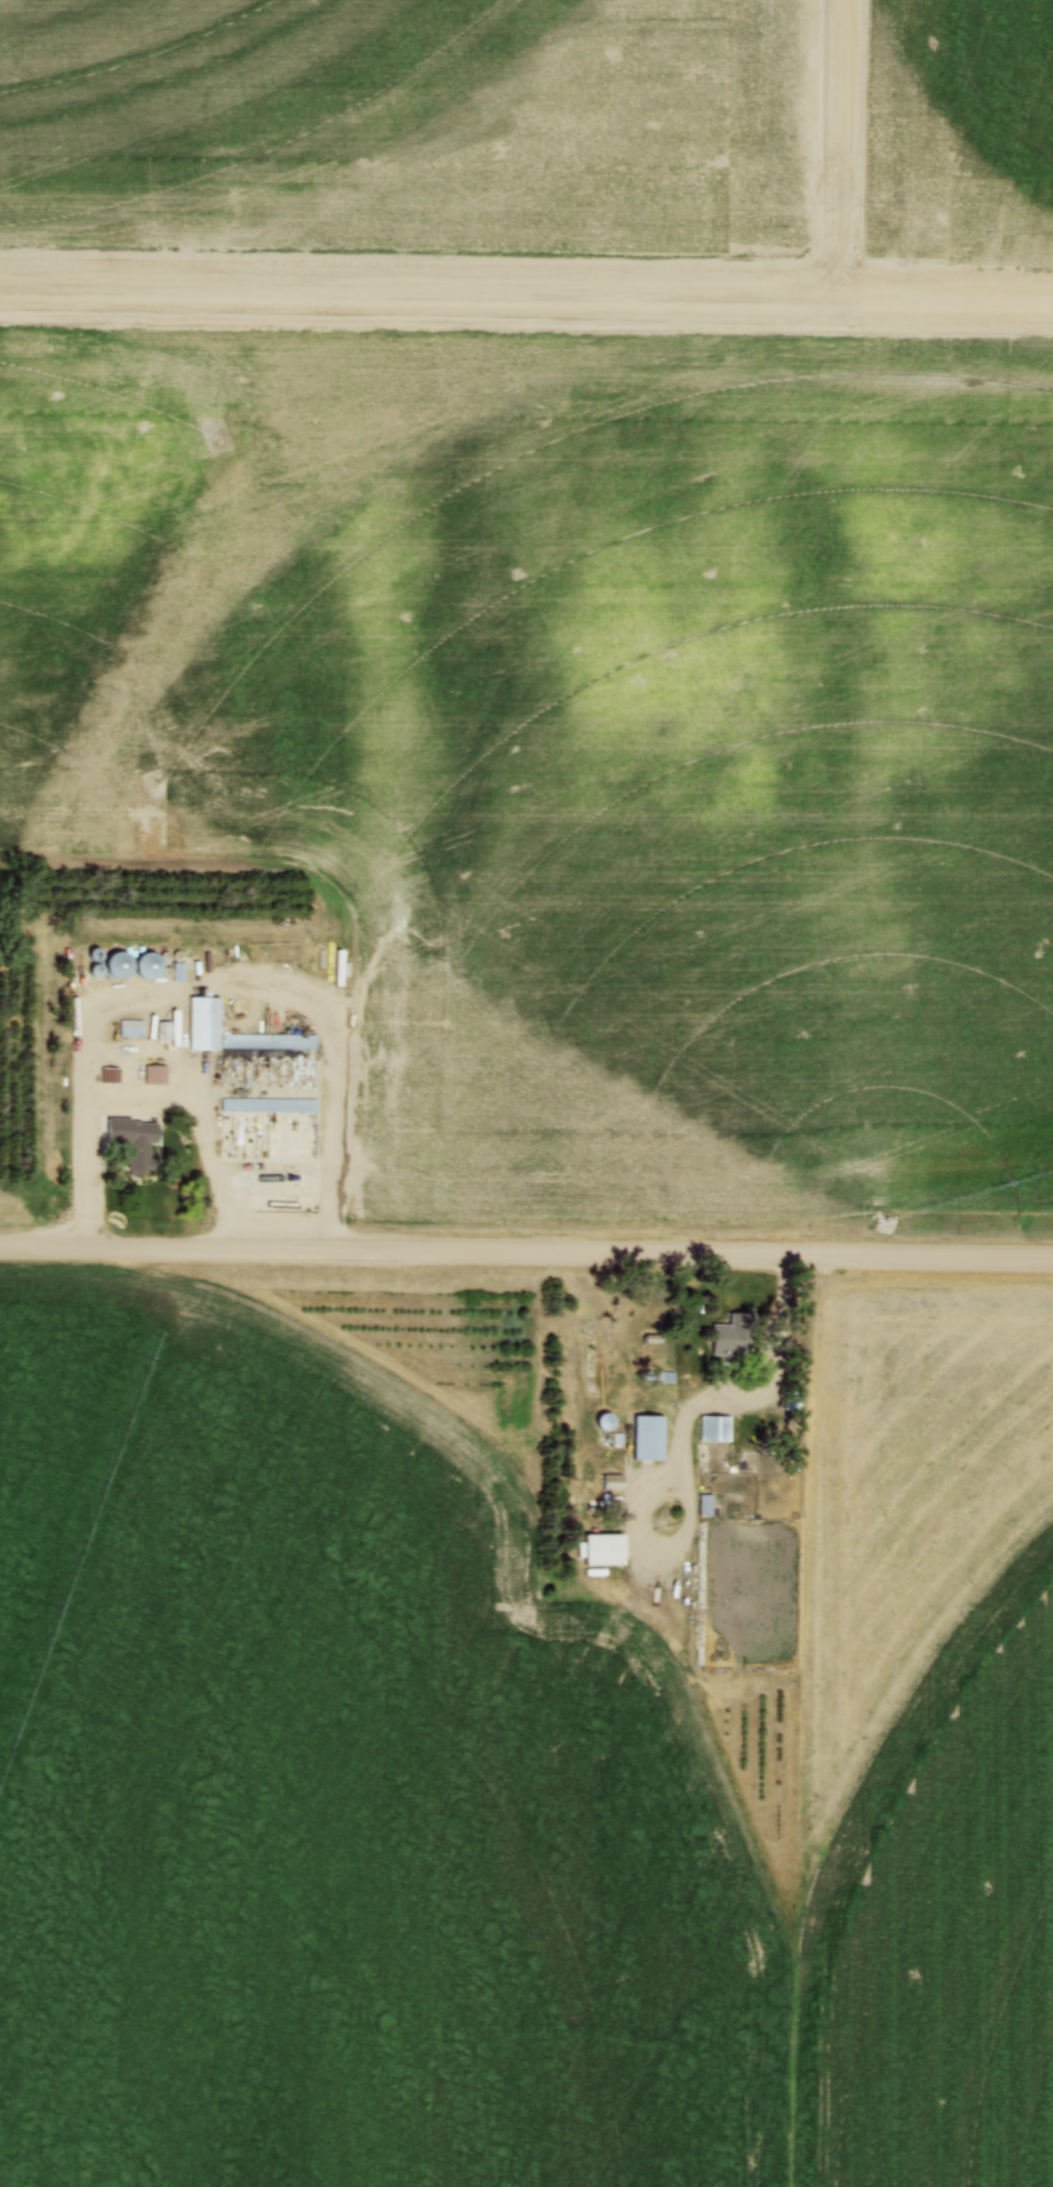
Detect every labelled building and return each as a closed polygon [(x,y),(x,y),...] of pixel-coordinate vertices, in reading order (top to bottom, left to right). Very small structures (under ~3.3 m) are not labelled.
[(124,977),(128,974),(130,970),(130,966),(130,962),(128,958),(123,955),(120,954),(116,953),(111,955),(108,958),(106,961),(105,965),(105,970),(106,973),(109,976),(112,978),(117,979),(121,978),(124,977)] [(154,977),(157,974),(159,971),(159,966),(158,962),(156,959),(153,955),(149,954),(145,954),(141,955),(137,958),(135,961),(134,965),(134,970),(135,973),(139,976),(142,978),(146,979),(151,979),(154,977)] [(189,999),(189,1050),(218,1050),(218,1000),(189,999)] [(118,1022),(118,1037),(143,1037),(143,1022),(118,1022)] [(223,1036),(223,1048),(316,1047),(315,1035),(223,1036)] [(144,1068),(145,1082),(168,1081),(167,1067),(144,1068)] [(100,1069),(100,1081),(118,1081),(118,1069),(100,1069)] [(222,1096),(222,1110),(314,1112),(314,1097),(222,1096)] [(104,1117),(104,1139),(127,1139),(125,1177),(145,1178),(146,1140),(157,1141),(157,1124),(130,1122),(130,1118),(104,1117)] [(749,1330),(749,1357),(710,1356),(710,1326),(729,1326),(729,1312),(755,1312),(755,1330),(749,1330)] [(633,1416),(663,1416),(663,1461),(632,1461),(633,1416)] [(699,1416),(730,1417),(730,1443),(699,1442),(699,1416)] [(606,1421),(599,1418),(596,1426),(602,1429),(606,1421)] [(602,1476),(622,1476),(622,1495),(602,1494),(602,1476)] [(583,1534),(621,1534),(621,1565),(583,1565),(583,1534)]
